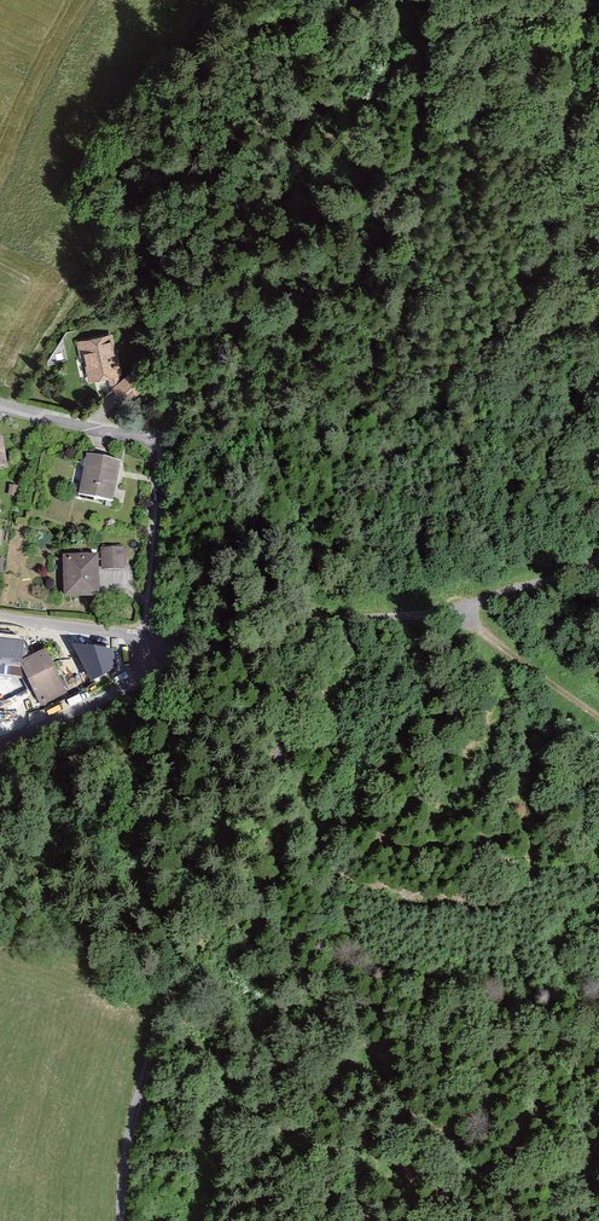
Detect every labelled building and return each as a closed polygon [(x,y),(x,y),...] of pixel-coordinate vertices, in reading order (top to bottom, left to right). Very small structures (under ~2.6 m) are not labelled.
[(115,336),(79,343),(86,383),(122,377),(115,336)] [(128,373),(113,388),(128,402),(144,389),(128,373)] [(124,465),(92,459),(84,496),(116,502),(124,465)] [(101,548),(101,571),(125,570),(124,547),(101,548)] [(99,556),(63,556),(64,600),(100,600),(99,556)] [(116,679),(116,647),(84,647),(84,679),(116,679)] [(18,672),(20,650),(0,648),(0,670),(18,672)] [(46,653),(19,666),(39,707),(66,694),(46,653)]
